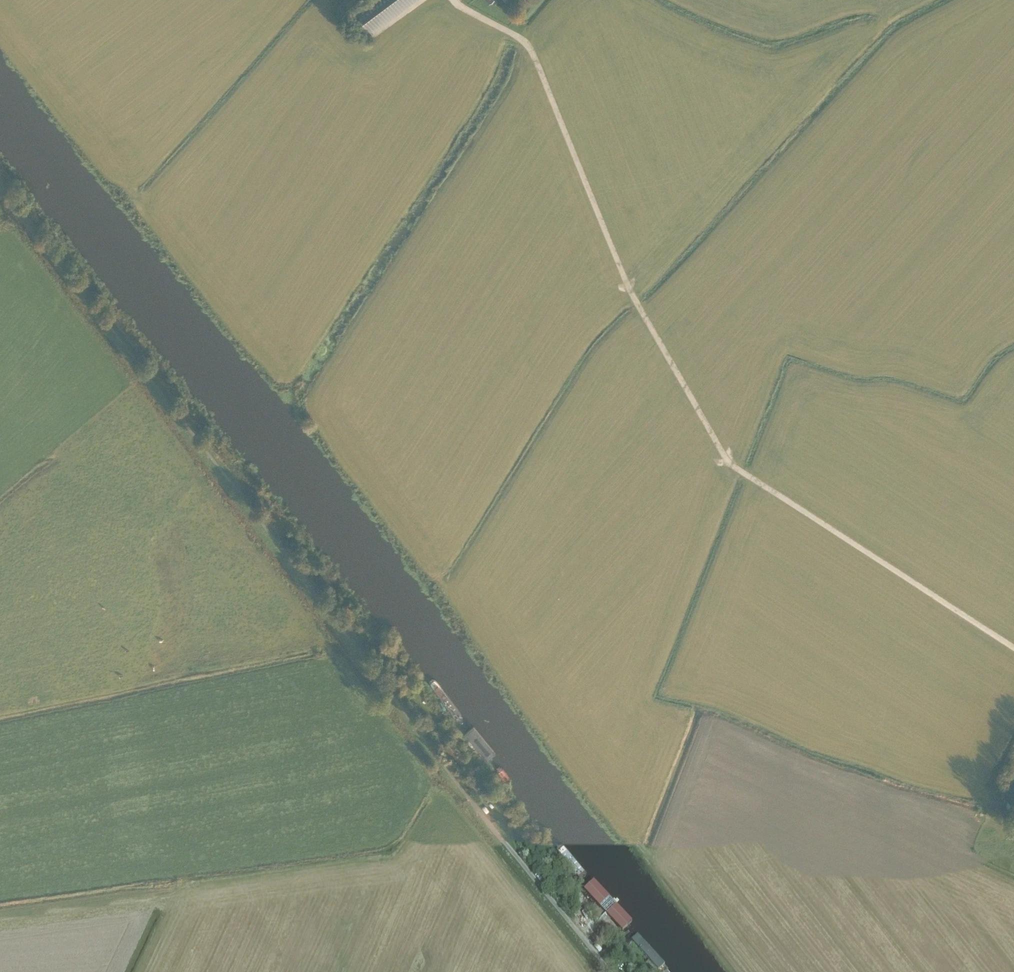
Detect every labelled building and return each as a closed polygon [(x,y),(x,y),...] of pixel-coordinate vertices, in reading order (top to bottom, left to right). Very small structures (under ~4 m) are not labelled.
[(351,11),(369,35),(397,14),(416,0),(366,0),(351,11)] [(455,749),(449,741),(443,746),(449,754),(455,749)] [(566,889),(562,883),(554,889),(558,895),(566,889)] [(628,925),(605,896),(596,904),(619,932),(628,925)] [(668,971),(638,940),(630,947),(653,971),(667,971),(668,971)]
